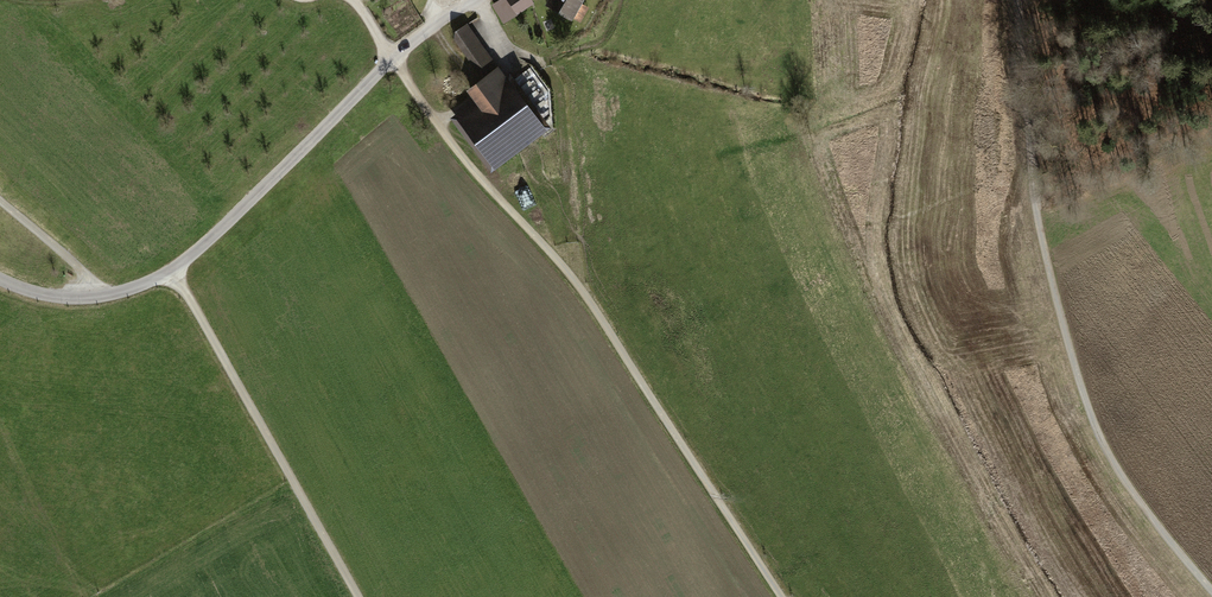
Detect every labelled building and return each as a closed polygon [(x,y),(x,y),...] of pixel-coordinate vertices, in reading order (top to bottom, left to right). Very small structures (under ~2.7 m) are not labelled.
[(508,0),(504,0),(495,6),(503,20),(516,12),(508,0)] [(516,12),(532,2),(530,0),(508,0),(516,12)] [(580,22),(589,7),(579,1),(579,0),(552,0),(549,5),(580,22)] [(471,34),(472,34),(466,24),(455,32),(454,40),(457,44),(471,34)] [(508,84),(471,34),(457,44),(459,47),(473,66),(484,81),(470,91),(480,105),(508,84)] [(484,81),(473,66),(459,76),(470,91),(484,81)] [(480,105),(461,119),(492,162),(540,126),(508,84),(480,105)]
